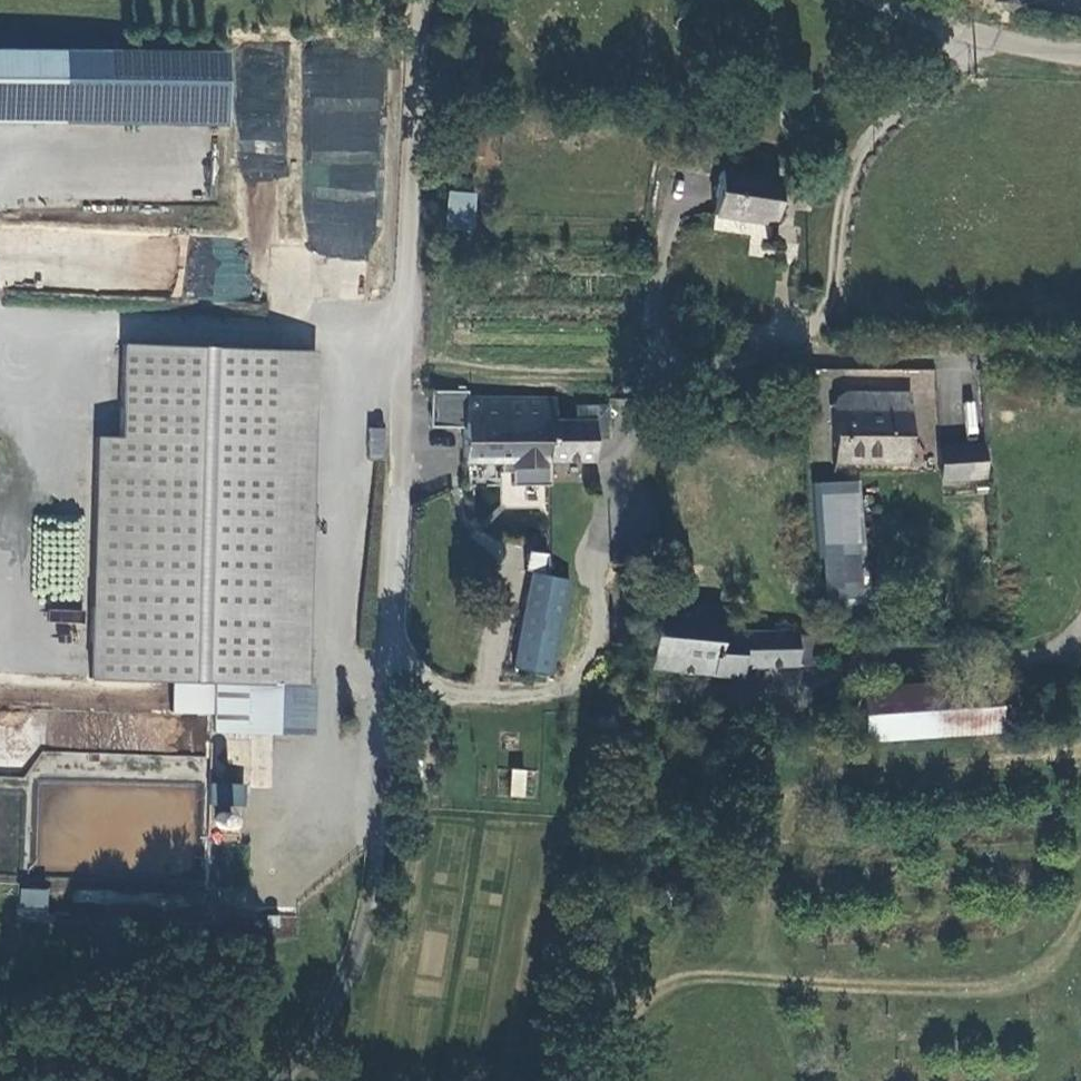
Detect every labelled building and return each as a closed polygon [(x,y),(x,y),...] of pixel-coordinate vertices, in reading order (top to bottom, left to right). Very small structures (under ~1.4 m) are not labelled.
[(1014,5),(1011,0),(996,0),(1003,12),(1014,5)] [(225,125),(225,50),(0,49),(0,124),(225,125)] [(767,213),(773,173),(716,164),(711,205),(767,213)] [(445,192),(444,229),(470,231),(472,194),(445,192)] [(244,302),(251,240),(189,234),(183,296),(244,302)] [(130,424),(135,346),(121,345),(118,439),(95,438),(87,679),(168,685),(167,714),(209,717),(209,736),(311,739),(313,686),(304,685),(314,352),(208,349),(205,428),(130,424)] [(130,424),(205,428),(208,349),(135,346),(130,424)] [(913,392),(933,392),(933,373),(913,373),(913,392)] [(827,448),(902,443),(897,374),(836,378),(837,393),(824,394),(827,448)] [(544,413),(544,390),(455,390),(454,447),(584,451),(584,431),(598,431),(598,399),(566,398),(566,414),(544,413)] [(980,456),(979,422),(934,425),(935,458),(980,456)] [(368,458),(386,458),(387,427),(369,427),(368,458)] [(820,597),(858,598),(852,496),(816,495),(820,597)] [(543,638),(616,651),(625,574),(605,571),(610,539),(602,538),(600,546),(577,542),(574,565),(483,550),(468,644),(540,656),(543,638)] [(783,652),(786,621),(706,618),(708,598),(645,592),(642,625),(626,623),(624,654),(729,663),(729,653),(783,652)] [(806,655),(809,622),(786,621),(783,652),(806,655)] [(851,675),(854,718),(855,720),(988,707),(986,664),(851,675)] [(511,768),(509,796),(526,798),(529,770),(511,768)] [(241,831),(246,785),(217,782),(213,828),(241,831)] [(47,920),(49,889),(20,888),(19,919),(47,920)] [(272,936),(296,934),(294,913),(270,915),(272,936)]
